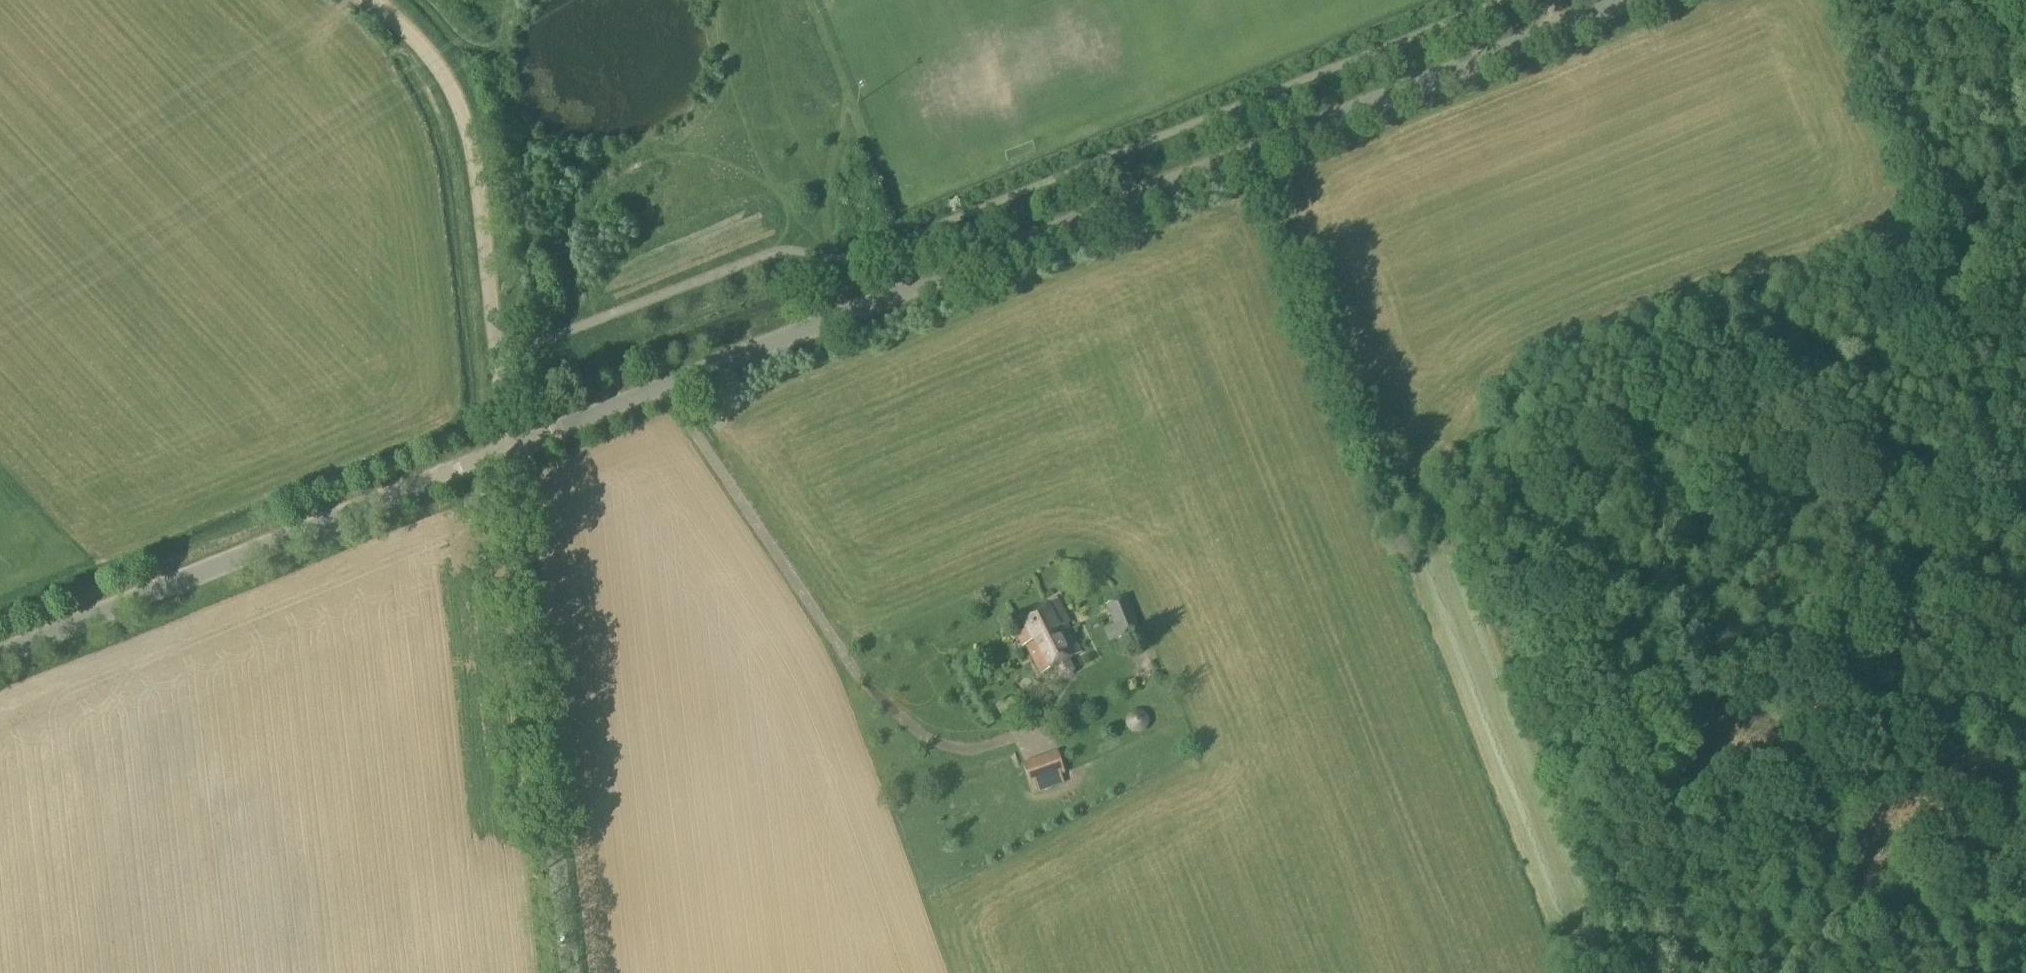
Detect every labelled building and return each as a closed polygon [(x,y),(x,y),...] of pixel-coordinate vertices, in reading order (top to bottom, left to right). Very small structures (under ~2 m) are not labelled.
[(1104,606),(1118,640),(1140,632),(1126,597),(1104,606)] [(1040,674),(1054,667),(1059,680),(1065,681),(1075,677),(1076,672),(1070,658),(1080,653),(1065,624),(1069,623),(1056,599),(1010,624),(1022,648),(1025,646),(1040,674)] [(1056,751),(1022,763),(1030,786),(1046,781),(1049,788),(1064,783),(1061,775),(1065,774),(1056,751)]
